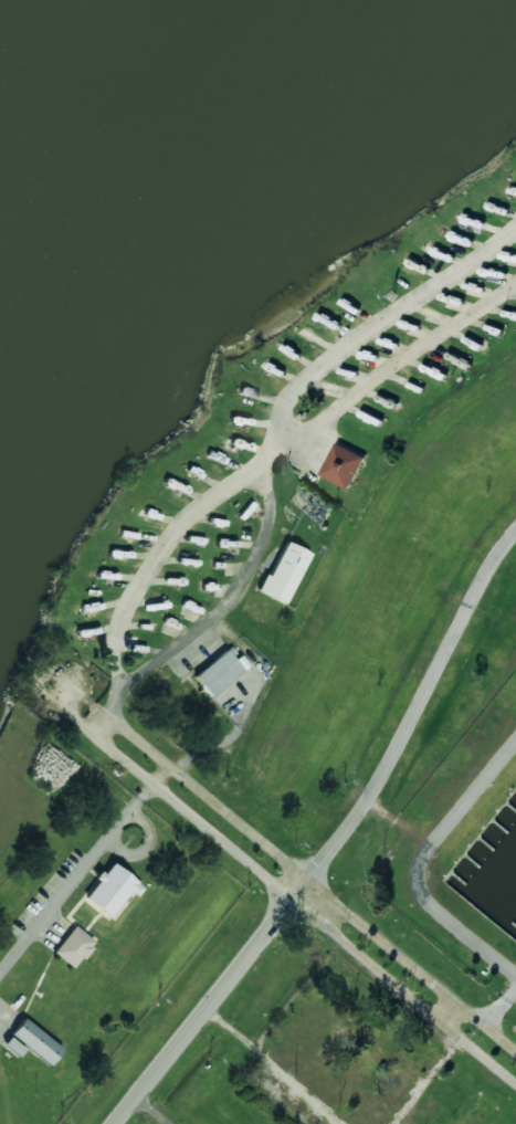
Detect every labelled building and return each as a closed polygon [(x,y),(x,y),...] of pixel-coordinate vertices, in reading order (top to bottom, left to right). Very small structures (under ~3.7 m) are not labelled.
[(351,488),(364,455),(334,443),(321,477),(351,488)] [(308,553),(283,541),(259,592),(285,604),(308,553)] [(240,655),(235,659),(226,649),(193,677),(210,697),(248,665),(240,655)] [(142,886),(108,865),(102,875),(99,873),(82,900),(110,917),(126,892),(135,897),(142,886)] [(73,969),(94,943),(74,926),(52,953),(73,969)] [(62,1048),(21,1019),(9,1036),(50,1065),(62,1048)] [(1,1045),(17,1057),(23,1050),(7,1037),(1,1045)]
